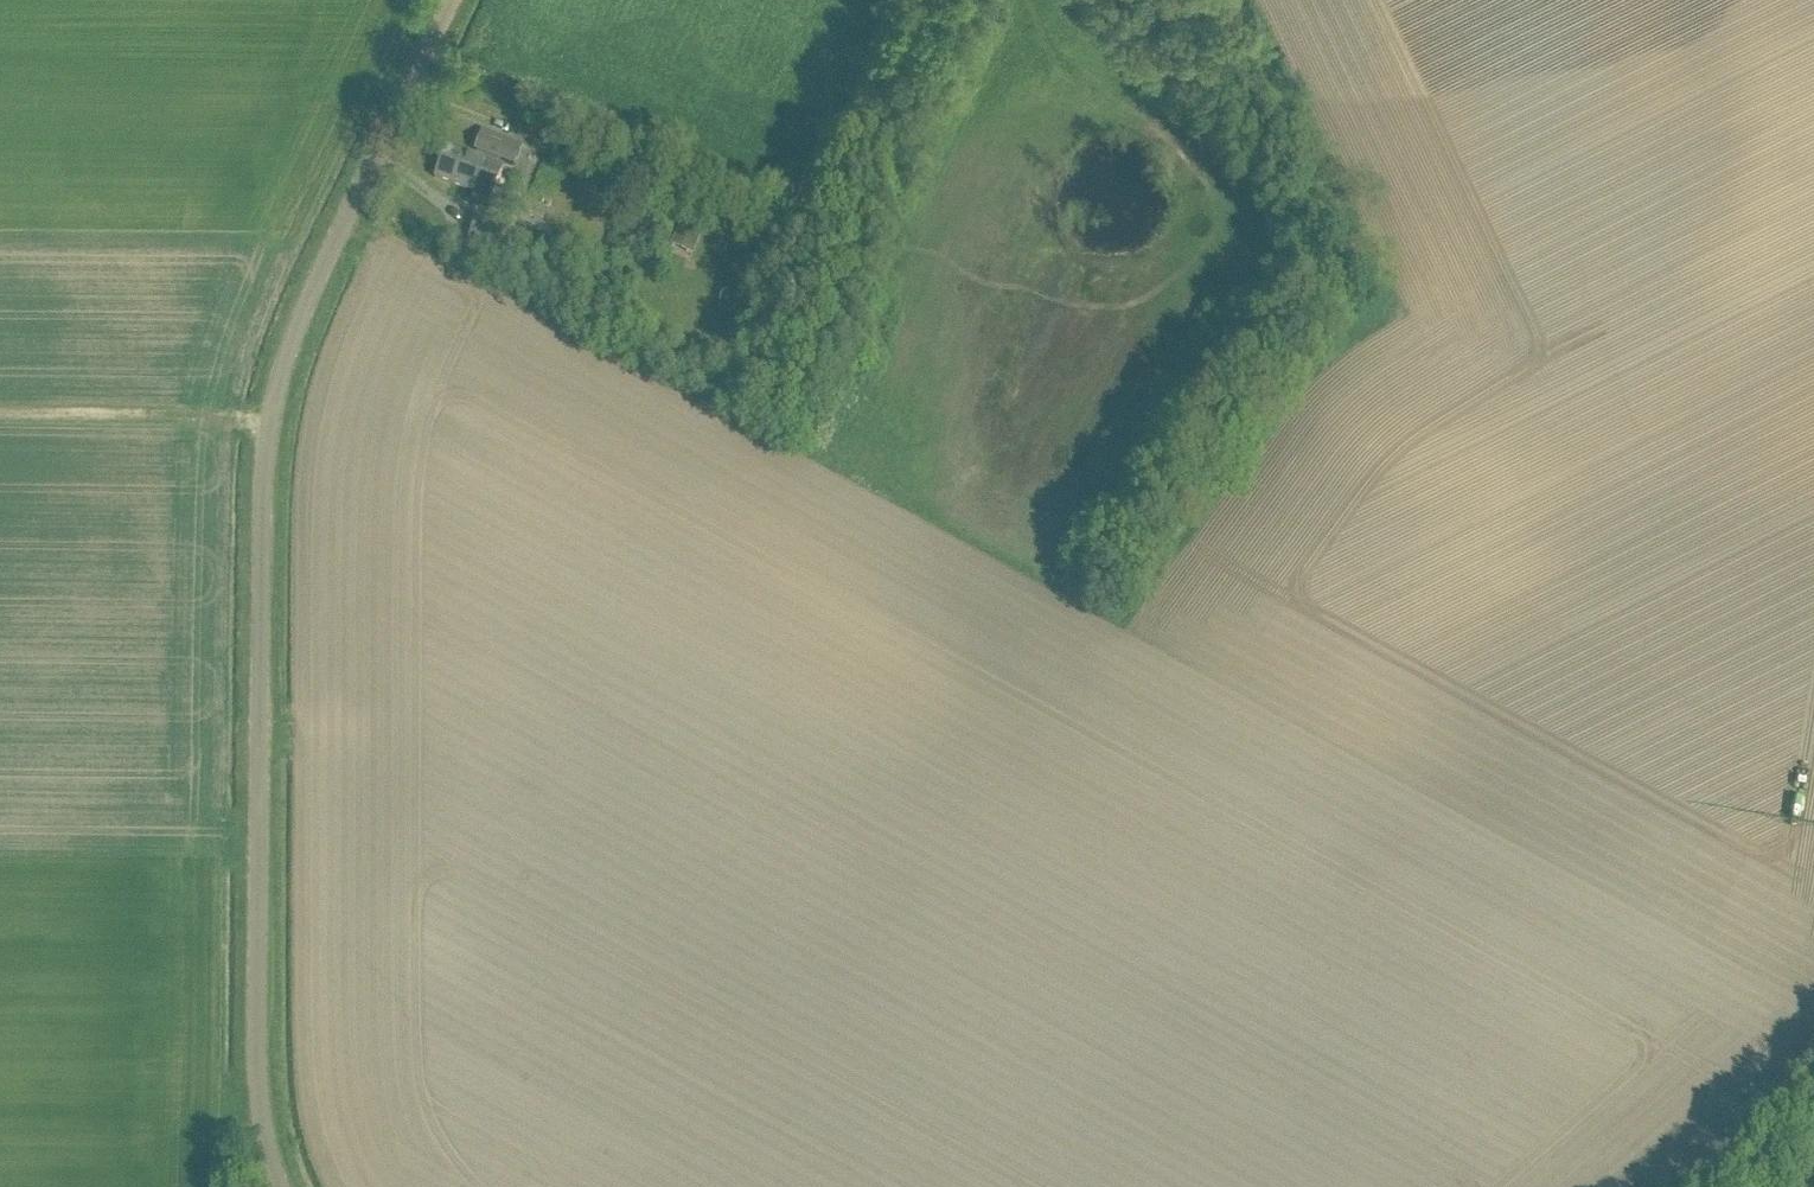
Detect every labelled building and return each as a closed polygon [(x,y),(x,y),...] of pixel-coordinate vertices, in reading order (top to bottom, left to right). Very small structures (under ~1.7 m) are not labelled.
[(445,150),(435,179),(474,193),(472,198),(491,205),(504,168),(465,154),(464,157),(445,150)] [(499,246),(506,228),(477,217),(470,236),(499,246)] [(692,258),(705,229),(683,219),(670,248),(692,258)]
